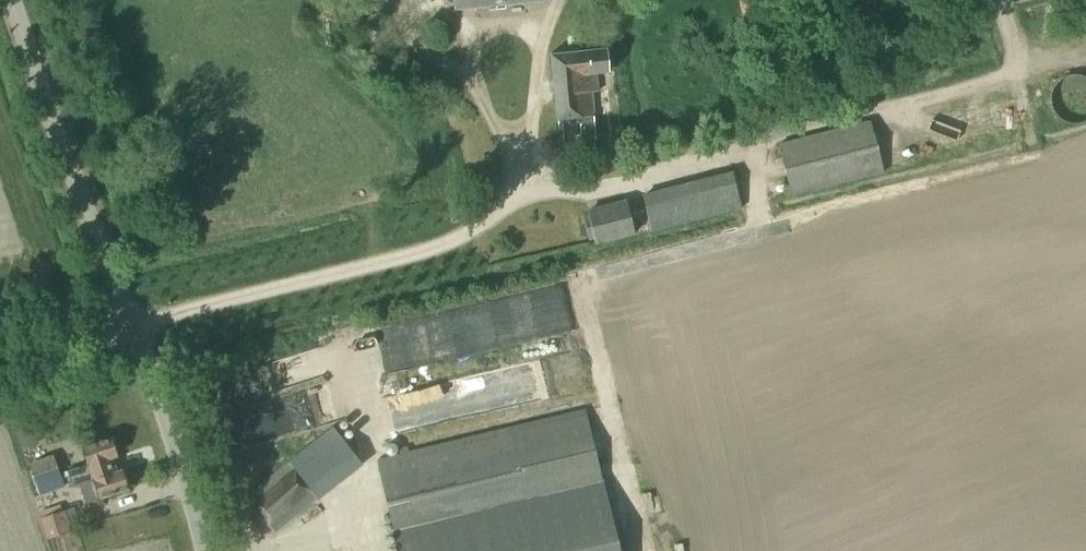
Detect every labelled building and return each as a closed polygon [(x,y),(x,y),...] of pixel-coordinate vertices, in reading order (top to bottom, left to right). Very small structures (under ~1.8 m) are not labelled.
[(455,10),(501,5),(546,0),(453,0),(455,10)] [(605,51),(551,56),(557,122),(559,121),(561,141),(595,138),(593,116),(594,116),(590,93),(598,92),(596,75),(607,74),(605,51)] [(1077,76),(1070,76),(1063,78),(1058,81),(1053,87),(1051,92),(1049,99),(1050,106),(1053,113),(1058,119),(1066,124),(1074,125),(1084,123),(1085,121),(1085,79),(1077,76)] [(983,94),(956,97),(959,125),(986,122),(983,94)] [(778,200),(883,173),(867,121),(778,144),(786,177),(773,180),(778,200)] [(696,221),(697,223),(711,220),(712,222),(751,210),(739,174),(732,176),(731,173),(640,196),(643,205),(642,205),(648,229),(650,229),(651,233),(696,221)] [(587,212),(587,213),(581,214),(588,241),(595,239),(596,246),(633,237),(626,203),(587,212)] [(356,382),(374,388),(389,346),(372,340),(356,382)] [(584,411),(376,459),(398,550),(616,550),(584,411)] [(38,444),(39,437),(35,429),(25,426),(17,432),(15,439),(19,447),(30,449),(38,444)] [(78,468),(66,472),(69,480),(113,466),(111,459),(116,457),(110,439),(82,448),(88,466),(78,469),(78,468)] [(62,486),(52,458),(28,466),(38,494),(62,486)] [(275,535),(318,500),(287,462),(245,497),(275,535)] [(116,473),(113,466),(69,480),(72,489),(93,482),(99,499),(127,490),(121,471),(116,473)] [(40,519),(47,541),(70,532),(63,511),(40,519)]
